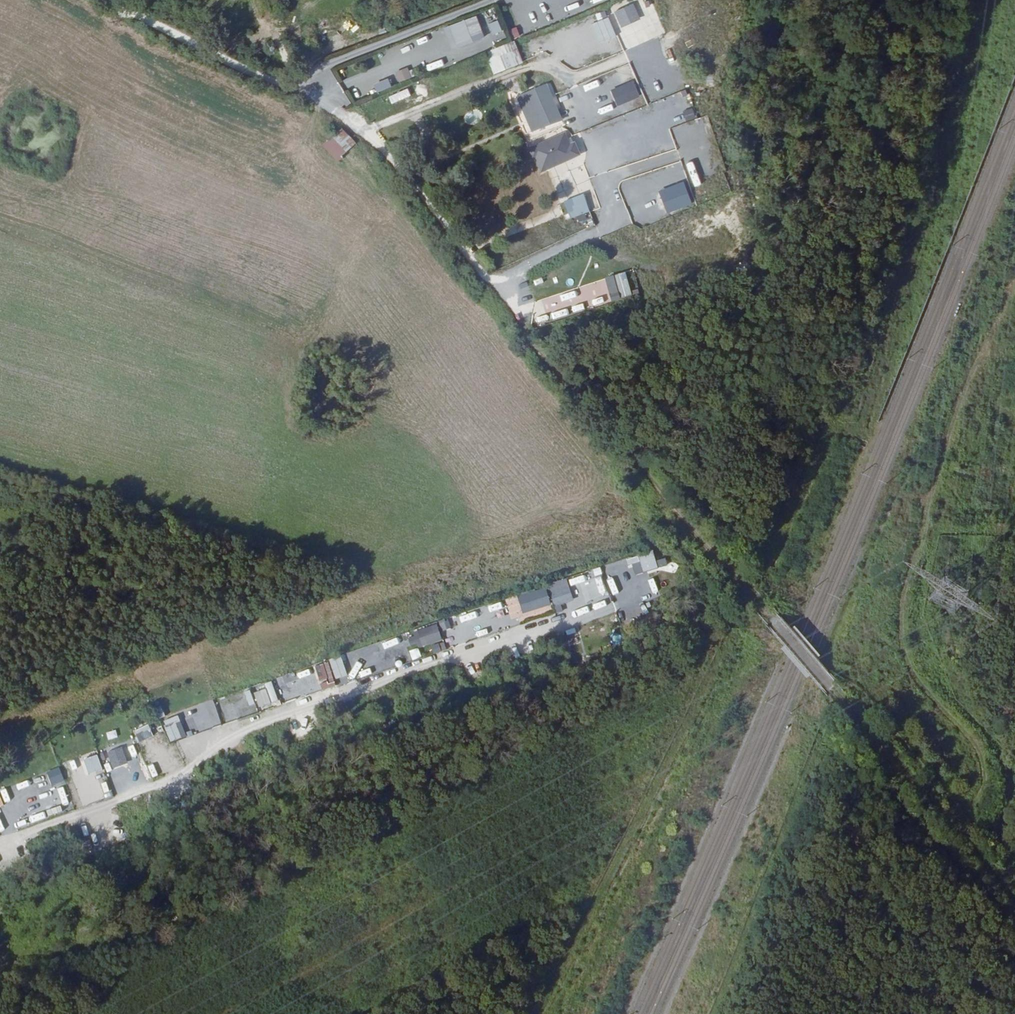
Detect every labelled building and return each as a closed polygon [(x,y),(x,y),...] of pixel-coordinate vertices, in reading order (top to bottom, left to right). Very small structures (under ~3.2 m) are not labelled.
[(555,1),(561,15),(575,9),(571,0),(556,0),(555,1)] [(621,27),(641,18),(633,2),(614,11),(621,27)] [(451,50),(485,37),(477,15),(443,27),(451,50)] [(488,23),(494,37),(504,33),(498,19),(488,23)] [(571,27),(577,42),(592,35),(586,21),(571,27)] [(641,50),(657,44),(654,38),(639,44),(641,50)] [(408,50),(422,45),(420,39),(406,44),(408,50)] [(511,42),(486,50),(493,74),(519,65),(511,42)] [(386,59),(399,53),(396,48),(383,54),(386,59)] [(427,70),(443,66),(441,59),(425,64),(427,70)] [(399,81),(412,77),(408,67),(395,71),(399,81)] [(601,83),(617,80),(616,73),(600,76),(601,83)] [(377,92),(391,86),(388,78),(373,83),(377,92)] [(610,89),(617,106),(640,97),(633,80),(610,89)] [(581,85),(585,99),(598,95),(593,81),(581,85)] [(541,84),(512,96),(526,131),(539,126),(546,123),(550,121),(545,109),(550,107),(541,84)] [(393,104),(411,95),(407,87),(389,96),(393,104)] [(591,107),(597,122),(611,116),(606,102),(591,107)] [(633,110),(638,129),(654,124),(652,117),(649,106),(633,110)] [(693,106),(683,108),(686,120),(696,118),(693,106)] [(570,110),(564,112),(568,123),(574,121),(570,110)] [(614,123),(616,129),(631,125),(630,118),(614,123)] [(680,125),(671,129),(676,144),(686,140),(680,125)] [(601,136),(611,132),(609,126),(598,130),(601,136)] [(341,128),(322,146),(337,162),(356,143),(341,128)] [(661,134),(646,139),(652,154),(667,149),(661,134)] [(543,169),(557,163),(547,139),(526,148),(531,160),(538,157),(543,169)] [(639,197),(655,192),(651,177),(634,182),(639,197)] [(567,218),(586,211),(582,199),(577,201),(575,195),(560,202),(567,218)] [(613,275),(619,298),(632,295),(625,272),(613,275)] [(603,283),(583,287),(587,306),(607,302),(603,283)] [(548,313),(562,312),(560,297),(541,299),(542,308),(547,307),(548,313)] [(570,314),(585,309),(584,304),(569,308),(570,314)] [(538,324),(549,321),(547,315),(536,318),(538,324)] [(626,561),(629,568),(633,567),(636,576),(659,568),(653,551),(626,561)] [(608,574),(622,570),(621,564),(606,568),(608,574)] [(594,576),(605,574),(604,568),(593,570),(594,576)] [(583,576),(569,580),(571,586),(585,581),(583,576)] [(567,579),(547,584),(554,607),(573,601),(567,579)] [(547,589),(518,595),(521,613),(550,608),(547,589)] [(658,590),(645,594),(647,600),(660,596),(658,590)] [(628,608),(642,603),(641,597),(626,602),(628,608)] [(449,619),(439,621),(441,631),(451,629),(449,619)] [(417,631),(423,647),(442,640),(437,624),(417,631)] [(394,641),(380,644),(381,649),(395,646),(394,641)] [(322,687),(334,683),(327,663),(315,667),(322,687)] [(264,684),(266,689),(253,693),(257,708),(278,702),(272,682),(264,684)] [(237,719),(236,714),(256,708),(252,695),(218,705),(223,723),(237,719)] [(209,721),(216,719),(211,705),(204,707),(209,721)] [(162,721),(169,742),(186,737),(179,716),(162,721)] [(132,732),(137,743),(153,736),(148,724),(132,732)] [(88,776),(102,771),(97,755),(83,760),(88,776)] [(141,774),(146,771),(141,760),(136,762),(141,774)] [(50,784),(62,780),(58,769),(46,774),(50,784)] [(68,786),(73,783),(68,769),(62,771),(68,786)]
